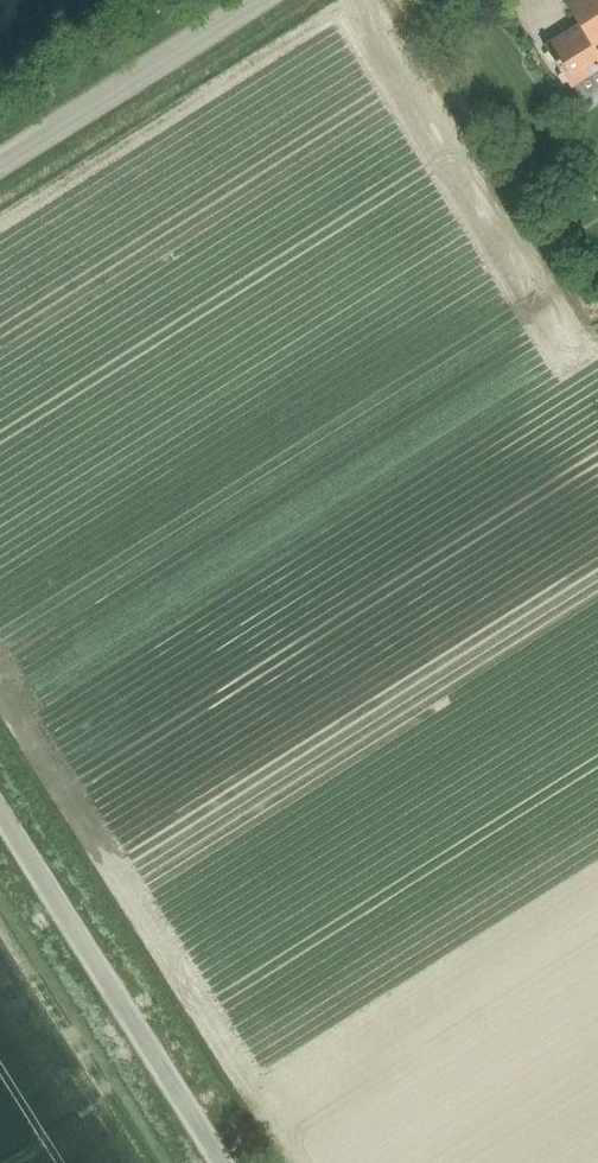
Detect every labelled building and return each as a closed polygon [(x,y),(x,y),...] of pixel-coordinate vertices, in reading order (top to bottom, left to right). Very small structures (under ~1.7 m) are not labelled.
[(579,26),(544,48),(569,87),(597,69),(597,0),(562,0),(579,26)]
